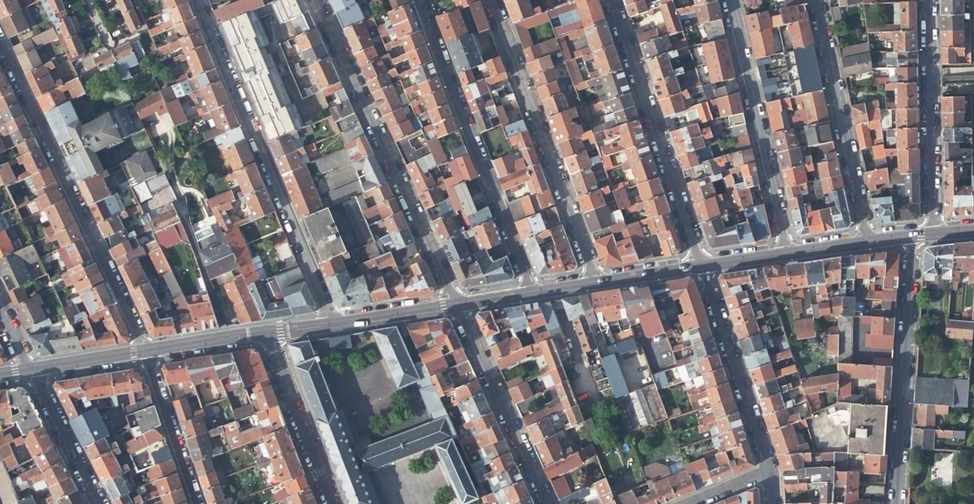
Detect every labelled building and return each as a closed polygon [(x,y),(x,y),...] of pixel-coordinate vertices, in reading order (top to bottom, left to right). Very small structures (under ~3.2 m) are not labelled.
[(0,2),(0,22),(20,12),(16,2),(20,0),(3,0),(0,2)] [(61,0),(42,0),(39,1),(40,3),(48,19),(56,15),(65,10),(62,2),(61,0)] [(121,16),(137,9),(135,5),(134,3),(133,0),(114,0),(117,6),(121,16)] [(162,12),(163,16),(166,14),(188,5),(186,0),(160,0),(161,0),(165,10),(162,12)] [(212,14),(216,24),(263,5),(261,0),(246,0),(228,7),(212,14)] [(274,2),(283,22),(290,19),(309,11),(304,2),(304,0),(280,0),(274,2)] [(331,6),(334,14),(355,5),(353,0),(328,0),(331,6)] [(386,15),(409,6),(407,0),(385,0),(381,2),(375,4),(378,13),(385,11),(386,15)] [(455,6),(457,11),(467,7),(478,3),(477,0),(453,0),(455,6)] [(527,0),(510,0),(504,2),(508,13),(512,24),(545,12),(543,7),(531,11),(527,0)] [(584,29),(604,21),(598,1),(597,0),(577,0),(575,1),(584,29)] [(645,0),(643,0),(625,6),(627,13),(629,18),(659,8),(672,4),(671,0),(659,0),(659,1),(647,5),(645,0)] [(677,0),(672,0),(671,0),(672,4),(674,11),(680,10),(677,0)] [(785,9),(803,5),(802,0),(783,0),(785,9)] [(940,15),(968,14),(968,0),(940,0),(940,15)] [(355,5),(334,14),(338,22),(342,31),(372,19),(367,7),(364,1),(361,2),(355,5)] [(559,1),(543,7),(545,12),(561,6),(559,1)] [(548,20),(555,39),(562,37),(566,36),(583,29),(584,29),(575,1),(561,6),(545,12),(548,20)] [(706,22),(710,41),(725,38),(718,9),(716,1),(694,6),(680,10),(674,11),(676,17),(696,12),(698,24),(706,22)] [(877,23),(877,27),(877,31),(879,31),(916,30),(916,18),(915,2),(900,2),(900,23),(894,23),(877,23)] [(473,35),(476,34),(487,29),(482,14),(478,3),(467,7),(476,30),(472,31),(473,35)] [(648,33),(644,34),(636,37),(639,46),(666,37),(678,33),(681,32),(676,17),(674,11),(672,4),(659,8),(667,30),(657,33),(656,30),(648,33)] [(150,38),(172,29),(194,19),(189,10),(188,5),(166,14),(170,22),(147,32),(150,38)] [(805,12),(803,5),(785,9),(779,10),(780,17),(782,26),(788,25),(807,21),(805,12)] [(376,29),(378,33),(386,30),(414,19),(411,11),(409,6),(386,15),(389,22),(385,24),(385,25),(376,29)] [(445,10),(447,15),(457,11),(455,6),(445,10)] [(840,23),(843,22),(841,10),(840,7),(830,9),(832,17),(832,21),(840,23)] [(859,7),(841,10),(843,22),(844,25),(863,21),(859,7)] [(146,29),(137,9),(121,16),(124,23),(129,36),(146,29)] [(65,10),(56,15),(48,19),(50,23),(59,19),(68,15),(65,10)] [(298,36),(316,28),(312,19),(309,11),(290,19),(298,36)] [(447,15),(435,19),(439,29),(445,45),(467,37),(457,11),(447,15)] [(20,12),(0,22),(0,24),(5,33),(9,42),(29,32),(20,12)] [(526,29),(548,20),(545,12),(512,24),(516,36),(522,52),(531,48),(528,40),(529,39),(526,29)] [(766,12),(745,16),(747,24),(749,33),(778,27),(782,26),(780,17),(768,19),(766,12)] [(962,19),(969,19),(968,14),(940,15),(940,24),(940,31),(963,31),(963,23),(962,19)] [(70,19),(68,15),(59,19),(61,24),(70,19)] [(54,27),(59,37),(64,35),(59,25),(61,24),(59,19),(50,23),(54,27)] [(73,26),(70,19),(61,24),(59,25),(64,35),(59,37),(59,39),(61,44),(78,36),(73,26)] [(168,47),(199,33),(196,24),(194,19),(172,29),(175,36),(165,40),(168,47)] [(375,26),(372,19),(342,31),(348,45),(353,55),(371,48),(372,47),(371,45),(374,43),(372,41),(369,42),(364,31),(375,26)] [(394,33),(397,41),(419,32),(416,25),(414,19),(386,30),(388,34),(390,35),(394,33)] [(867,31),(873,31),(877,31),(877,27),(869,27),(868,19),(865,19),(867,31)] [(583,29),(585,35),(589,48),(573,54),(575,59),(582,56),(591,53),(612,45),(608,32),(604,21),(584,29),(583,29)] [(793,51),(800,49),(812,47),(809,32),(807,21),(788,25),(793,51)] [(36,50),(59,39),(59,37),(54,27),(11,47),(20,65),(24,73),(43,64),(36,50)] [(634,31),(636,37),(644,34),(643,32),(647,30),(646,27),(634,31)] [(778,31),(778,27),(749,33),(751,45),(754,59),(762,57),(774,55),(772,46),(773,45),(770,33),(778,31)] [(296,50),(298,53),(320,43),(317,35),(316,28),(298,36),(286,42),(288,47),(296,43),(299,48),(296,50)] [(490,35),(487,29),(476,34),(478,39),(490,35)] [(568,41),(585,35),(583,29),(566,36),(568,41)] [(893,38),(893,51),(898,51),(916,51),(916,38),(916,30),(879,31),(879,35),(879,38),(893,38)] [(963,42),(963,31),(940,31),(940,39),(941,49),(954,49),(963,49),(963,42)] [(400,45),(404,55),(424,47),(421,39),(419,32),(397,41),(383,46),(384,48),(387,55),(390,54),(388,50),(400,45)] [(181,49),(184,55),(205,46),(202,38),(199,33),(168,47),(160,50),(163,57),(181,49)] [(83,48),(78,36),(61,44),(71,63),(76,60),(87,55),(83,48)] [(471,36),(467,37),(445,45),(451,61),(456,74),(469,69),(474,67),(498,58),(495,50),(479,57),(471,36)] [(570,61),(562,37),(555,39),(560,51),(564,63),(570,61)] [(669,46),(666,37),(639,46),(641,52),(644,61),(675,51),(686,47),(685,42),(681,43),(669,46)] [(226,48),(231,59),(252,50),(248,38),(233,45),(226,48)] [(702,38),(685,42),(686,47),(704,43),(702,38)] [(531,48),(522,52),(524,57),(527,64),(547,56),(553,54),(560,51),(555,39),(531,48)] [(280,51),(288,47),(286,42),(278,45),(280,51)] [(710,85),(734,79),(732,67),(729,56),(729,52),(726,42),(702,46),(710,85)] [(869,42),(838,49),(840,58),(870,51),(869,42)] [(296,64),(299,70),(327,57),(323,48),(320,43),(298,53),(299,56),(301,55),(304,60),(296,64)] [(373,53),(384,48),(383,46),(382,43),(378,45),(372,47),(371,48),(373,53)] [(121,48),(110,53),(115,63),(132,55),(132,54),(128,45),(121,48)] [(586,78),(587,81),(621,69),(616,56),(612,45),(591,53),(582,56),(584,62),(593,59),(597,70),(588,74),(588,77),(586,78)] [(191,74),(187,76),(190,82),(215,70),(209,57),(205,46),(184,55),(173,60),(175,66),(186,61),(191,74)] [(406,61),(410,70),(430,62),(427,53),(424,47),(404,55),(399,58),(401,63),(406,61)] [(688,53),(686,47),(675,51),(677,57),(688,53)] [(812,47),(783,53),(786,67),(816,62),(814,55),(812,47)] [(376,61),(373,53),(371,48),(353,55),(356,61),(359,68),(376,61)] [(954,56),(954,49),(941,49),(941,56),(941,64),(955,64),(954,56)] [(271,92),(252,50),(231,59),(240,80),(249,102),(271,92)] [(558,66),(559,65),(564,63),(560,51),(553,54),(558,66)] [(668,60),(677,57),(675,51),(644,61),(647,71),(651,84),(673,77),(683,74),(681,68),(671,71),(668,60)] [(873,71),(872,67),(871,62),(871,57),(870,51),(840,58),(842,68),(844,76),(873,71)] [(887,67),(897,67),(916,67),(916,57),(916,51),(898,51),(898,59),(887,59),(887,67)] [(94,60),(98,70),(115,63),(110,53),(101,57),(94,60)] [(133,54),(132,54),(132,55),(115,63),(118,69),(116,70),(121,81),(122,83),(131,79),(127,70),(138,65),(133,54)] [(382,65),(390,61),(388,56),(376,61),(359,68),(362,75),(366,82),(386,74),(382,65)] [(552,68),(547,56),(527,64),(529,69),(531,76),(552,68)] [(290,74),(296,71),(299,70),(296,64),(291,66),(288,57),(284,59),(290,74)] [(332,69),(327,57),(299,70),(296,71),(298,74),(300,73),(301,76),(309,72),(315,86),(299,93),(301,98),(309,95),(319,90),(338,82),(332,69)] [(762,93),(779,92),(777,76),(773,77),(771,57),(758,58),(762,93)] [(392,66),(401,63),(399,58),(390,61),(392,66)] [(473,77),(469,69),(456,74),(459,81),(461,88),(475,83),(483,80),(503,72),(498,58),(474,67),(476,70),(478,69),(479,72),(483,70),(485,69),(486,72),(484,73),(473,77)] [(56,67),(52,60),(43,64),(24,73),(31,88),(36,98),(60,86),(78,77),(75,72),(54,82),(49,71),(56,67)] [(79,66),(76,60),(71,63),(74,68),(79,66)] [(579,84),(570,61),(564,63),(569,76),(573,86),(579,84)] [(412,76),(417,86),(436,77),(433,70),(430,62),(410,70),(403,74),(405,79),(412,76)] [(816,62),(786,67),(789,82),(819,76),(817,68),(816,62)] [(116,69),(116,70),(118,69),(115,63),(98,70),(101,76),(116,69)] [(559,65),(563,78),(569,76),(564,63),(559,65)] [(84,67),(75,72),(78,77),(81,83),(90,78),(84,67)] [(888,78),(881,78),(881,83),(884,83),(917,83),(916,67),(897,67),(897,77),(889,77),(888,78)] [(556,80),(552,68),(531,76),(533,82),(536,88),(554,81),(556,80)] [(605,94),(579,104),(580,106),(581,109),(585,108),(592,105),(629,92),(625,81),(621,69),(587,81),(579,84),(573,86),(574,89),(575,91),(601,82),(605,94)] [(163,101),(166,107),(220,83),(217,76),(215,70),(190,82),(176,88),(161,95),(163,101)] [(388,80),(396,76),(394,70),(386,74),(366,82),(369,89),(371,94),(390,86),(388,80)] [(12,94),(6,82),(1,72),(0,73),(0,99),(12,94)] [(505,78),(503,72),(483,80),(485,86),(492,83),(505,78)] [(404,79),(405,79),(403,74),(400,75),(396,76),(399,82),(403,92),(408,90),(404,79)] [(174,81),(176,88),(190,82),(187,76),(174,81)] [(566,93),(567,92),(574,89),(573,86),(569,76),(563,78),(567,87),(564,89),(566,93)] [(819,76),(789,82),(792,98),(822,92),(820,85),(819,76)] [(68,89),(73,99),(81,95),(86,93),(81,83),(78,77),(60,86),(63,92),(68,89)] [(418,91),(421,98),(441,90),(439,84),(436,77),(417,86),(408,90),(403,92),(404,94),(406,93),(407,94),(412,92),(413,93),(418,91)] [(676,84),(673,77),(651,84),(655,95),(657,101),(700,87),(697,78),(693,79),(676,84)] [(475,83),(461,88),(464,94),(467,102),(480,97),(485,95),(488,94),(488,93),(485,86),(483,80),(475,83)] [(559,95),(554,81),(536,88),(538,95),(541,102),(559,95)] [(336,92),(341,105),(348,102),(342,90),(338,82),(319,90),(322,96),(322,97),(336,92)] [(710,85),(700,87),(702,92),(703,96),(703,98),(711,96),(710,95),(713,94),(712,90),(724,87),(722,82),(710,85)] [(200,118),(201,117),(209,114),(229,105),(224,93),(220,83),(166,107),(169,113),(171,118),(176,129),(196,120),(194,116),(185,120),(180,107),(202,96),(207,108),(200,111),(201,113),(198,114),(200,118)] [(493,86),(492,83),(485,86),(488,93),(491,92),(489,88),(493,86)] [(884,83),(884,89),(895,89),(895,103),(885,103),(885,100),(884,100),(884,109),(895,109),(917,108),(917,98),(917,83),(884,83)] [(732,85),(724,87),(712,90),(713,94),(710,95),(711,96),(703,98),(704,99),(705,103),(712,101),(738,94),(735,85),(732,85)] [(63,92),(60,86),(36,98),(40,107),(43,114),(55,108),(67,102),(63,92)] [(401,110),(390,86),(371,94),(377,106),(382,118),(398,111),(401,110)] [(692,95),(702,92),(700,87),(657,101),(660,109),(663,117),(684,110),(681,101),(688,98),(687,95),(691,93),(692,95)] [(567,92),(574,109),(580,106),(579,104),(575,91),(574,89),(567,92)] [(311,100),(322,96),(319,90),(309,95),(311,100)] [(422,103),(427,113),(447,105),(443,95),(441,90),(421,98),(408,104),(410,108),(422,103)] [(491,94),(491,92),(488,93),(488,94),(491,101),(493,106),(494,108),(514,101),(511,93),(504,96),(497,98),(495,92),(491,94)] [(610,106),(612,114),(634,107),(631,100),(629,92),(592,105),(595,111),(610,106)] [(802,102),(807,126),(825,122),(828,122),(825,105),(822,92),(801,96),(802,102)] [(17,105),(14,98),(12,94),(0,99),(0,113),(17,105)] [(160,94),(132,107),(134,111),(139,121),(151,115),(156,113),(158,118),(169,113),(166,107),(163,101),(161,95),(160,94)] [(718,111),(709,114),(710,119),(727,115),(742,112),(740,102),(738,94),(712,101),(713,105),(716,104),(718,111)] [(48,124),(52,132),(56,141),(59,147),(60,148),(61,149),(63,149),(66,154),(64,156),(64,157),(65,158),(78,185),(103,174),(95,154),(106,149),(107,151),(122,143),(121,141),(143,130),(139,121),(134,111),(132,107),(131,105),(109,115),(108,113),(93,120),(94,122),(80,129),(72,111),(85,105),(81,95),(73,99),(67,102),(55,108),(59,116),(49,121),(49,122),(48,124)] [(560,95),(559,95),(541,102),(544,110),(547,118),(565,112),(567,111),(560,95)] [(790,105),(802,102),(801,96),(792,98),(781,100),(774,101),(765,103),(767,115),(772,134),(783,131),(781,121),(779,112),(785,111),(791,109),(790,105)] [(482,104),(480,97),(467,102),(469,107),(471,114),(493,106),(491,101),(488,102),(482,104)] [(962,98),(941,98),(942,107),(942,113),(963,113),(962,98)] [(516,107),(514,101),(494,108),(497,116),(499,121),(500,125),(506,139),(525,131),(522,121),(508,127),(503,113),(507,111),(516,107)] [(852,113),(854,124),(879,119),(878,109),(877,101),(850,106),(852,113)] [(341,105),(333,109),(328,111),(330,116),(333,122),(353,113),(350,106),(348,102),(341,105)] [(695,110),(700,123),(707,120),(710,119),(709,114),(705,103),(694,107),(685,110),(686,113),(695,110)] [(5,124),(22,116),(19,109),(17,105),(0,113),(0,116),(1,119),(0,120),(0,127),(5,124)] [(221,128),(224,134),(239,128),(233,114),(229,105),(209,114),(212,119),(219,116),(222,121),(219,122),(221,128)] [(429,118),(432,126),(451,117),(449,111),(447,105),(427,113),(414,118),(416,123),(429,118)] [(488,120),(497,116),(494,108),(493,106),(471,114),(475,124),(479,133),(491,128),(488,120)] [(580,118),(584,117),(581,109),(580,106),(574,109),(567,111),(565,112),(547,118),(551,129),(557,144),(575,138),(577,137),(581,135),(579,131),(577,126),(575,127),(573,123),(570,124),(568,120),(579,116),(580,118)] [(593,129),(589,130),(590,132),(591,136),(598,133),(604,131),(638,119),(636,112),(634,107),(612,114),(615,121),(608,123),(593,129)] [(48,124),(49,122),(49,121),(59,116),(55,108),(43,114),(45,118),(48,124)] [(590,121),(585,108),(581,109),(584,117),(586,123),(590,121)] [(895,125),(895,129),(917,129),(917,119),(917,108),(895,109),(895,125)] [(670,119),(686,113),(685,110),(684,110),(663,117),(665,125),(668,134),(674,132),(670,119)] [(404,123),(398,111),(382,118),(385,123),(388,130),(404,123)] [(511,121),(507,111),(503,113),(508,127),(522,121),(520,117),(514,120),(511,121)] [(785,111),(779,112),(781,121),(783,131),(790,130),(787,119),(785,111)] [(729,122),(709,127),(711,132),(720,130),(730,127),(744,124),(743,118),(742,112),(727,115),(729,122)] [(336,129),(356,121),(354,117),(353,113),(333,122),(336,129)] [(964,113),(963,113),(942,113),(942,120),(942,128),(962,128),(964,128),(964,122),(964,113)] [(203,123),(212,119),(209,114),(201,117),(203,123)] [(606,116),(608,123),(615,121),(612,114),(606,116)] [(5,124),(10,135),(28,127),(24,120),(22,116),(5,124)] [(212,119),(216,130),(221,128),(219,122),(222,121),(219,116),(212,119)] [(454,123),(451,117),(432,126),(420,131),(421,133),(424,132),(425,134),(433,130),(437,138),(456,130),(454,123)] [(422,135),(421,133),(420,131),(418,128),(416,123),(414,118),(404,123),(388,130),(394,144),(405,167),(430,155),(427,147),(415,153),(413,149),(411,150),(407,141),(422,135)] [(601,148),(604,157),(606,156),(619,151),(646,142),(642,131),(638,119),(604,131),(606,137),(608,139),(617,136),(620,138),(621,141),(601,148)] [(882,140),(876,141),(870,142),(868,132),(874,131),(881,129),(880,123),(879,119),(854,124),(857,136),(860,150),(872,147),(883,145),(882,140)] [(709,127),(707,120),(700,123),(674,132),(668,134),(670,139),(672,145),(711,132),(709,127)] [(339,137),(360,128),(358,124),(356,121),(336,129),(338,133),(339,137)] [(830,142),(825,122),(807,126),(802,127),(806,147),(807,147),(816,145),(823,144),(830,142)] [(316,123),(294,132),(297,138),(318,128),(316,123)] [(730,127),(733,139),(747,136),(746,131),(744,124),(730,127)] [(282,126),(262,134),(266,144),(286,135),(282,126)] [(15,146),(33,137),(30,132),(28,127),(10,135),(13,144),(3,148),(0,142),(0,153),(15,146)] [(962,133),(971,133),(971,127),(964,128),(962,128),(942,128),(942,134),(942,142),(956,142),(962,142),(962,133)] [(216,130),(215,131),(218,137),(224,134),(221,128),(216,130)] [(225,151),(235,174),(255,165),(248,150),(245,142),(239,128),(224,134),(218,137),(221,145),(225,143),(228,149),(225,151)] [(339,137),(343,145),(363,136),(362,132),(360,128),(339,137)] [(792,129),(790,130),(783,131),(772,134),(773,142),(776,153),(797,149),(792,129)] [(886,129),(886,137),(896,137),(896,143),(886,144),(887,149),(918,149),(918,138),(917,129),(895,129),(892,129),(886,129)] [(721,135),(720,130),(711,132),(672,145),(674,151),(676,157),(704,147),(702,141),(711,138),(721,135)] [(215,131),(203,136),(206,143),(218,137),(215,131)] [(515,144),(518,151),(519,151),(526,169),(537,165),(534,154),(531,147),(527,136),(525,131),(506,139),(509,146),(511,145),(515,144)] [(289,141),(297,138),(294,132),(286,135),(266,144),(270,152),(273,161),(294,152),(289,141)] [(587,136),(591,150),(596,148),(594,144),(591,136),(590,132),(581,135),(577,137),(578,140),(587,136)] [(601,140),(598,133),(591,136),(594,144),(600,141),(601,140)] [(199,146),(206,143),(203,136),(196,139),(199,146)] [(348,157),(350,163),(372,154),(367,143),(363,136),(343,145),(344,148),(345,151),(350,149),(352,155),(348,157)] [(734,144),(736,153),(751,150),(749,143),(747,136),(733,139),(727,140),(729,145),(734,144)] [(18,154),(13,157),(14,161),(15,160),(38,149),(36,145),(33,137),(15,146),(18,154)] [(583,153),(578,140),(577,137),(575,138),(557,144),(560,152),(563,161),(583,153)] [(425,143),(427,147),(430,155),(435,168),(436,169),(455,160),(466,155),(463,147),(448,153),(447,152),(441,155),(440,152),(434,139),(425,143)] [(323,140),(301,149),(304,155),(314,150),(313,149),(325,144),(323,140)] [(624,153),(627,162),(650,154),(648,147),(646,142),(619,151),(621,154),(624,153)] [(816,164),(816,165),(819,179),(839,175),(836,158),(832,142),(830,142),(823,144),(816,145),(819,155),(821,155),(823,163),(816,164)] [(956,150),(956,142),(942,142),(942,150),(943,162),(957,162),(971,161),(971,150),(956,150)] [(883,149),(883,145),(872,147),(874,156),(874,159),(884,156),(883,149)] [(712,160),(708,146),(704,147),(676,157),(679,166),(681,171),(698,165),(702,164),(712,160)] [(591,150),(597,165),(601,163),(599,159),(596,148),(591,150)] [(798,148),(797,149),(776,153),(778,161),(780,169),(811,163),(809,157),(800,159),(798,148)] [(25,179),(29,177),(48,169),(42,158),(38,149),(15,160),(14,161),(8,164),(0,167),(0,178),(3,185),(5,188),(25,179)] [(304,155),(301,149),(294,152),(273,161),(277,169),(280,176),(300,167),(296,158),(304,155)] [(897,171),(891,170),(886,170),(887,174),(918,174),(918,159),(918,149),(887,149),(883,149),(884,156),(884,157),(890,157),(897,157),(897,171)] [(123,175),(127,184),(129,189),(143,183),(162,174),(152,150),(143,154),(144,156),(129,163),(128,162),(118,166),(120,171),(123,175)] [(732,160),(734,167),(753,163),(752,155),(751,150),(736,153),(724,156),(726,161),(732,160)] [(493,171),(497,180),(526,169),(519,151),(518,151),(517,152),(514,153),(512,154),(490,163),(493,171)] [(584,153),(583,153),(563,161),(565,167),(568,176),(589,168),(593,167),(591,163),(588,164),(584,153)] [(366,174),(378,168),(374,159),(372,154),(350,163),(357,178),(366,174)] [(626,182),(627,185),(628,188),(636,185),(658,178),(654,165),(650,154),(627,162),(620,165),(622,170),(629,167),(634,179),(626,182)] [(307,164),(304,155),(296,158),(300,167),(307,164)] [(421,174),(435,168),(430,155),(405,167),(411,180),(418,195),(442,184),(441,179),(432,183),(430,177),(424,180),(421,174)] [(458,176),(442,184),(445,189),(446,191),(453,188),(463,183),(475,178),(470,165),(466,155),(455,160),(460,174),(458,176)] [(604,170),(611,168),(606,156),(604,157),(599,159),(601,163),(603,168),(604,170)] [(724,156),(715,159),(720,173),(729,170),(729,169),(726,161),(724,156)] [(874,172),(886,169),(884,157),(884,156),(874,159),(872,159),(874,172)] [(0,157),(0,167),(8,164),(6,160),(2,162),(0,157)] [(705,173),(706,178),(720,173),(715,159),(712,160),(702,164),(703,167),(705,173)] [(961,165),(971,165),(971,161),(957,162),(943,162),(943,184),(944,213),(947,217),(955,216),(967,215),(972,215),(972,212),(971,192),(971,186),(959,187),(959,176),(962,173),(961,165)] [(591,172),(603,168),(601,163),(597,165),(593,167),(589,168),(591,172)] [(742,177),(756,174),(754,167),(753,163),(734,167),(729,169),(729,170),(733,180),(742,177)] [(803,171),(812,169),(812,166),(811,163),(780,169),(781,177),(784,187),(805,182),(806,182),(803,171)] [(699,168),(703,167),(702,164),(698,165),(681,171),(683,178),(695,174),(695,172),(700,170),(699,168)] [(237,179),(243,193),(245,198),(265,189),(260,177),(255,165),(235,174),(225,179),(227,183),(237,179)] [(526,194),(527,197),(535,194),(547,190),(541,173),(537,165),(526,169),(497,180),(501,192),(525,183),(529,193),(526,194)] [(619,171),(622,170),(620,165),(611,168),(604,170),(608,182),(610,186),(612,192),(612,193),(624,190),(623,187),(621,183),(613,186),(609,173),(619,170),(619,171)] [(309,189),(300,167),(280,176),(293,208),(298,221),(304,218),(321,211),(319,205),(312,188),(309,189)] [(366,174),(372,189),(385,183),(381,175),(378,168),(366,174)] [(596,187),(591,172),(589,168),(568,176),(573,188),(577,199),(598,191),(596,187)] [(38,192),(40,198),(58,190),(55,184),(52,178),(48,169),(29,177),(33,184),(37,193),(38,192)] [(868,192),(875,191),(874,185),(888,182),(887,174),(886,170),(886,169),(874,172),(865,174),(866,182),(868,192)] [(726,194),(728,194),(736,191),(736,190),(734,185),(733,180),(729,170),(720,173),(706,178),(686,185),(690,197),(693,206),(715,198),(711,184),(723,180),(726,194)] [(89,208),(111,198),(102,181),(107,178),(105,173),(103,174),(78,185),(84,198),(89,208)] [(169,189),(162,174),(143,183),(150,197),(169,189)] [(357,178),(363,192),(372,189),(366,174),(357,178)] [(743,183),(734,185),(736,190),(759,185),(757,180),(756,174),(742,177),(743,183)] [(918,174),(887,174),(888,182),(889,188),(890,198),(893,221),(905,221),(914,220),(919,216),(919,187),(918,174)] [(819,179),(822,190),(823,193),(827,192),(831,192),(842,190),(840,180),(839,175),(819,179)] [(634,197),(635,198),(637,204),(664,194),(660,184),(658,178),(636,185),(639,195),(634,197)] [(811,181),(806,182),(805,182),(806,188),(799,190),(800,196),(814,193),(813,189),(811,181)] [(608,182),(596,187),(598,191),(610,186),(608,182)] [(806,188),(805,182),(784,187),(785,193),(786,199),(800,196),(799,190),(806,188)] [(875,191),(889,188),(888,182),(874,185),(875,191)] [(371,194),(376,205),(392,198),(388,189),(385,183),(372,189),(363,192),(353,197),(359,212),(372,207),(370,204),(365,206),(361,198),(371,194)] [(469,196),(463,183),(453,188),(461,209),(465,218),(475,213),(469,196)] [(121,193),(129,189),(127,184),(119,188),(121,193)] [(332,200),(353,193),(350,184),(329,191),(332,200)] [(442,184),(418,195),(420,201),(424,210),(441,202),(437,193),(445,189),(442,184)] [(748,193),(760,191),(759,185),(736,190),(736,191),(743,208),(761,204),(763,203),(762,198),(751,201),(750,197),(748,193)] [(202,189),(208,203),(215,200),(209,186),(202,189)] [(599,197),(609,193),(612,192),(610,186),(598,191),(577,199),(579,206),(582,213),(603,206),(599,197)] [(451,203),(452,206),(455,212),(461,209),(453,188),(446,191),(449,198),(451,203)] [(816,188),(813,189),(814,193),(815,199),(823,198),(822,193),(823,193),(822,190),(817,191),(816,188)] [(233,209),(230,204),(212,212),(223,235),(236,229),(275,212),(269,199),(265,189),(245,198),(240,200),(242,204),(247,202),(253,216),(248,218),(248,219),(232,226),(226,212),(233,209)] [(34,201),(39,213),(44,211),(64,202),(61,195),(58,190),(40,198),(35,201),(34,201)] [(543,208),(552,204),(549,196),(547,190),(535,194),(542,212),(544,211),(543,208)] [(628,203),(624,190),(612,193),(615,201),(616,204),(618,210),(624,208),(630,206),(628,203)] [(835,207),(829,208),(834,231),(841,230),(846,229),(850,224),(842,190),(831,192),(835,207)] [(728,194),(735,213),(743,211),(743,208),(736,191),(728,194)] [(232,192),(215,200),(208,203),(210,207),(212,212),(230,204),(240,200),(245,198),(243,193),(239,195),(239,197),(235,199),(233,196),(235,195),(234,192),(232,193),(232,192)] [(332,200),(319,205),(321,211),(326,209),(340,203),(353,197),(351,193),(333,201),(332,200)] [(812,203),(816,202),(815,199),(814,193),(800,196),(786,199),(794,233),(799,236),(801,236),(809,235),(802,205),(803,205),(802,202),(812,200),(812,203)] [(520,200),(527,219),(542,213),(542,212),(535,194),(527,197),(520,200)] [(644,208),(647,219),(670,212),(666,203),(664,194),(637,204),(630,206),(624,208),(626,214),(644,208)] [(116,196),(113,197),(121,214),(124,213),(116,196)] [(721,196),(715,198),(693,206),(696,215),(699,225),(729,215),(728,213),(726,213),(726,211),(720,213),(716,203),(722,201),(721,196)] [(121,214),(113,197),(111,198),(89,208),(93,217),(97,226),(121,214)] [(359,246),(372,240),(371,238),(369,233),(362,217),(359,212),(353,197),(340,203),(359,246)] [(12,204),(14,207),(15,210),(24,206),(27,204),(24,198),(12,204)] [(377,208),(382,220),(399,213),(395,204),(392,198),(376,205),(377,208)] [(632,202),(628,203),(630,206),(637,204),(635,198),(631,199),(632,202)] [(890,198),(870,199),(872,209),(875,221),(878,224),(893,221),(890,198)] [(510,214),(513,224),(527,219),(520,200),(514,202),(506,205),(510,214)] [(44,229),(41,223),(37,214),(21,222),(32,245),(39,241),(74,224),(68,212),(64,202),(44,211),(49,220),(52,227),(45,231),(46,233),(43,234),(40,230),(44,229)] [(171,203),(164,207),(167,215),(149,223),(155,235),(180,223),(176,214),(172,205),(171,203)] [(826,209),(818,211),(822,233),(831,231),(834,231),(829,208),(828,203),(824,203),(826,209)] [(768,234),(761,204),(743,208),(743,211),(745,216),(746,220),(748,223),(754,241),(761,240),(764,239),(768,234)] [(806,204),(803,205),(802,205),(809,235),(816,234),(822,233),(818,211),(811,212),(809,206),(806,207),(806,204)] [(374,209),(377,208),(376,205),(372,207),(359,212),(362,217),(375,211),(374,209)] [(606,215),(603,206),(582,213),(586,224),(590,233),(608,226),(623,221),(619,211),(606,215)] [(15,210),(14,207),(0,214),(0,221),(16,212),(15,210)] [(138,207),(124,213),(121,214),(97,226),(103,237),(109,250),(127,242),(132,240),(143,235),(150,231),(147,226),(126,236),(120,222),(140,212),(138,207)] [(143,217),(155,235),(149,223),(167,215),(164,207),(143,217)] [(463,233),(491,220),(488,213),(486,208),(475,213),(465,218),(461,209),(455,212),(456,215),(462,228),(463,233)] [(548,220),(557,217),(553,208),(544,211),(542,212),(542,213),(527,219),(513,224),(517,232),(520,242),(548,231),(543,217),(546,216),(548,220)] [(345,253),(326,209),(321,211),(304,218),(315,245),(322,263),(345,253)] [(41,223),(49,220),(44,211),(39,213),(37,214),(41,223)] [(733,219),(745,216),(743,211),(735,213),(731,215),(733,218),(733,219)] [(232,257),(223,235),(212,212),(188,222),(204,268),(232,257)] [(450,218),(456,215),(455,212),(431,223),(435,234),(440,244),(463,233),(462,228),(456,231),(450,218)] [(657,242),(663,256),(679,254),(681,251),(682,249),(670,212),(647,219),(645,220),(646,224),(651,235),(656,233),(659,241),(657,242)] [(384,225),(389,235),(406,228),(402,220),(399,213),(382,220),(376,223),(378,228),(384,225)] [(727,220),(733,218),(731,215),(729,215),(699,225),(707,247),(712,249),(727,247),(741,245),(735,227),(735,226),(724,229),(723,227),(726,226),(725,223),(727,221),(727,220)] [(548,220),(552,230),(560,226),(557,217),(548,220)] [(472,236),(479,253),(485,250),(500,244),(495,232),(491,220),(463,233),(466,239),(472,236)] [(624,241),(615,245),(622,263),(631,262),(637,261),(630,242),(625,227),(623,221),(608,226),(611,234),(620,231),(624,241)] [(192,271),(196,269),(188,244),(182,228),(180,223),(155,235),(152,236),(154,241),(159,250),(170,274),(173,280),(192,271)] [(625,227),(630,242),(642,238),(638,226),(637,223),(625,227)] [(748,223),(735,227),(741,245),(746,244),(754,243),(755,243),(754,241),(748,223)] [(61,248),(64,247),(81,238),(78,231),(74,224),(39,241),(42,248),(57,241),(61,248)] [(575,266),(560,226),(552,230),(548,231),(550,235),(552,242),(555,249),(564,272),(572,271),(575,266)] [(608,226),(590,233),(593,242),(601,263),(605,266),(616,264),(622,263),(615,245),(611,234),(608,226)] [(391,240),(395,250),(412,242),(408,233),(406,228),(389,235),(384,237),(377,240),(372,242),(376,250),(385,246),(383,243),(391,240)] [(241,241),(236,229),(223,235),(232,257),(236,267),(249,261),(250,260),(241,241)] [(0,232),(0,261),(13,254),(2,231),(0,232)] [(143,235),(148,245),(154,241),(152,236),(150,231),(143,235)] [(541,239),(550,235),(548,231),(520,242),(525,255),(532,273),(535,274),(538,277),(544,275),(548,275),(537,248),(536,245),(543,243),(541,239)] [(461,241),(466,239),(463,233),(440,244),(444,253),(450,266),(464,260),(473,255),(472,253),(467,255),(461,241)] [(143,235),(132,240),(137,250),(148,245),(143,235)] [(271,242),(275,250),(288,243),(285,236),(271,242)] [(66,269),(67,272),(92,261),(87,250),(81,238),(64,247),(72,264),(68,266),(69,268),(66,269)] [(643,241),(642,238),(630,242),(637,261),(652,259),(647,245),(645,246),(643,241)] [(137,250),(132,240),(127,242),(132,252),(137,250)] [(34,251),(42,248),(39,241),(32,245),(34,251)] [(137,250),(132,252),(114,261),(117,266),(118,270),(136,261),(148,255),(159,250),(154,241),(148,245),(137,250)] [(132,252),(127,242),(109,250),(112,256),(114,261),(132,252)] [(366,244),(372,259),(374,258),(379,256),(376,250),(372,242),(366,244)] [(406,257),(417,253),(412,242),(395,250),(388,252),(394,266),(402,263),(406,257)] [(552,242),(543,246),(545,252),(555,249),(552,242)] [(973,283),(973,242),(965,243),(953,245),(950,280),(950,282),(956,282),(957,282),(958,272),(968,272),(967,283),(973,283)] [(280,262),(293,256),(288,243),(275,250),(280,262)] [(486,254),(501,247),(500,244),(485,250),(486,254)] [(13,254),(0,261),(0,279),(7,293),(21,287),(46,275),(34,251),(32,245),(13,254)] [(934,278),(950,280),(953,245),(947,245),(933,247),(926,247),(923,252),(922,274),(935,274),(934,278)] [(545,252),(543,246),(537,248),(548,275),(559,273),(564,272),(555,249),(545,252)] [(355,249),(346,253),(348,258),(357,254),(355,249)] [(148,255),(154,267),(160,279),(162,278),(170,274),(159,250),(148,255)] [(488,259),(486,254),(485,250),(479,253),(476,254),(473,255),(476,263),(486,285),(502,282),(510,281),(513,278),(505,258),(493,263),(491,258),(488,259)] [(897,271),(898,255),(893,251),(884,253),(883,276),(882,292),(882,300),(895,301),(896,282),(891,281),(891,278),(896,278),(897,271)] [(372,259),(356,266),(360,274),(361,277),(364,284),(370,281),(369,277),(379,273),(377,270),(390,264),(392,269),(394,266),(388,252),(379,256),(374,258),(372,259)] [(341,261),(348,258),(346,253),(345,253),(322,263),(317,265),(320,271),(323,280),(343,272),(345,271),(341,261)] [(874,276),(883,276),(884,253),(866,255),(854,257),(853,278),(861,278),(861,285),(863,285),(871,285),(871,282),(874,282),(874,276)] [(473,255),(464,260),(467,267),(476,263),(473,255)] [(408,261),(410,267),(422,262),(419,256),(408,261)] [(220,280),(223,287),(236,281),(234,277),(240,275),(236,267),(232,257),(204,268),(209,281),(219,277),(220,280)] [(258,257),(250,260),(249,261),(236,267),(240,275),(246,287),(259,283),(254,272),(256,271),(260,269),(262,267),(258,257)] [(852,280),(853,278),(854,257),(848,258),(839,259),(838,283),(838,293),(838,298),(842,298),(843,279),(852,280)] [(829,284),(838,283),(839,259),(833,260),(821,261),(827,302),(827,303),(829,316),(837,316),(841,316),(842,298),(838,298),(831,297),(831,293),(829,284)] [(467,267),(464,260),(450,266),(453,273),(460,287),(464,289),(478,287),(486,285),(476,263),(467,267)] [(67,272),(73,285),(98,273),(95,266),(92,261),(67,272)] [(142,273),(136,261),(118,270),(121,275),(125,284),(129,293),(150,283),(148,280),(146,281),(142,273)] [(814,262),(804,264),(808,287),(817,285),(819,304),(827,303),(827,302),(821,261),(814,262)] [(415,278),(401,284),(407,298),(420,296),(431,294),(434,289),(422,262),(410,267),(415,278)] [(800,287),(808,287),(804,264),(795,265),(785,266),(789,289),(800,287)] [(380,277),(370,281),(364,284),(372,304),(381,302),(388,301),(402,299),(407,298),(401,284),(394,266),(392,269),(390,272),(392,277),(382,282),(380,277)] [(781,296),(789,295),(789,289),(785,266),(780,267),(769,268),(762,269),(768,288),(768,289),(773,288),(774,289),(776,290),(780,290),(781,296)] [(154,267),(142,273),(146,281),(148,280),(150,283),(155,281),(156,280),(160,279),(154,267)] [(198,287),(202,286),(196,269),(192,271),(198,287)] [(758,291),(768,288),(762,269),(756,270),(747,271),(753,289),(755,298),(757,302),(766,299),(765,295),(760,297),(758,291)] [(390,271),(380,275),(380,277),(382,282),(392,277),(390,272),(390,271)] [(753,289),(747,271),(740,272),(726,274),(721,275),(718,280),(724,299),(753,289)] [(347,282),(343,272),(323,280),(334,306),(340,309),(348,308),(367,305),(372,304),(364,284),(361,277),(358,278),(347,282)] [(73,285),(78,298),(104,286),(101,278),(98,273),(73,285)] [(170,274),(162,278),(163,280),(170,294),(164,298),(165,300),(168,305),(176,301),(182,298),(173,280),(170,274)] [(223,287),(240,325),(246,324),(261,322),(246,287),(240,275),(234,277),(236,281),(223,287)] [(246,287),(261,322),(270,320),(286,317),(292,317),(286,302),(285,303),(280,292),(275,278),(259,283),(246,287)] [(315,309),(304,283),(302,278),(299,282),(300,285),(280,292),(285,303),(286,302),(292,317),(306,314),(312,313),(315,309)] [(683,332),(686,331),(707,324),(701,307),(693,282),(688,279),(679,281),(667,283),(673,300),(679,298),(685,315),(678,317),(683,332)] [(157,285),(155,281),(150,283),(129,293),(136,307),(142,318),(155,312),(166,306),(168,305),(165,300),(158,303),(151,288),(157,285)] [(674,304),(673,300),(667,283),(659,284),(647,286),(661,324),(666,322),(662,311),(665,310),(663,304),(670,302),(671,305),(674,304)] [(81,301),(88,316),(113,304),(107,292),(104,286),(78,298),(71,301),(73,305),(81,301)] [(653,336),(664,332),(661,324),(647,286),(643,287),(635,288),(653,336)] [(10,301),(14,308),(17,306),(28,301),(22,288),(21,287),(7,293),(10,301)] [(802,296),(800,287),(789,289),(789,295),(792,314),(797,313),(800,313),(799,299),(797,300),(796,297),(802,296)] [(647,339),(653,336),(635,288),(629,289),(618,291),(627,318),(628,321),(636,318),(643,338),(647,339)] [(748,300),(755,298),(753,289),(724,299),(726,304),(728,311),(749,304),(748,300)] [(606,322),(627,318),(618,291),(587,296),(597,322),(601,334),(607,348),(614,345),(606,322)] [(852,291),(851,299),(862,299),(882,300),(882,292),(871,292),(864,291),(852,291)] [(197,296),(182,298),(186,307),(190,315),(198,332),(208,330),(218,329),(205,293),(196,295),(197,296)] [(38,296),(28,301),(17,306),(22,315),(18,316),(20,322),(25,332),(46,322),(39,307),(42,305),(38,296)] [(583,296),(577,297),(584,316),(592,337),(601,334),(597,322),(587,296),(583,296)] [(601,400),(614,396),(605,373),(600,360),(592,337),(584,316),(577,297),(567,299),(561,300),(568,321),(571,320),(601,400)] [(58,301),(63,310),(73,305),(71,301),(67,303),(64,298),(58,301)] [(862,303),(862,299),(851,299),(842,298),(841,316),(851,316),(894,319),(894,310),(895,301),(882,300),(881,310),(869,310),(869,312),(862,312),(860,312),(852,312),(853,302),(862,303)] [(569,358),(548,302),(545,303),(537,304),(545,325),(548,332),(551,340),(559,362),(564,360),(569,358)] [(862,312),(862,303),(853,302),(852,312),(860,312),(862,312)] [(109,333),(91,336),(96,348),(106,347),(115,345),(124,344),(127,343),(130,339),(113,304),(88,316),(86,318),(85,318),(86,322),(88,321),(90,323),(96,322),(97,319),(103,316),(106,321),(104,322),(109,333)] [(535,328),(545,325),(537,304),(531,305),(520,307),(532,335),(535,334),(537,333),(535,328)] [(752,313),(749,304),(728,311),(731,318),(733,326),(754,319),(776,311),(774,306),(752,313)] [(78,315),(73,305),(63,310),(67,320),(70,325),(81,320),(85,318),(86,318),(85,315),(82,313),(78,315)] [(14,308),(18,316),(22,315),(17,306),(14,308)] [(528,335),(516,339),(520,349),(536,345),(533,337),(532,335),(520,307),(512,308),(503,310),(513,333),(523,328),(526,333),(528,335)] [(502,343),(488,348),(494,361),(520,349),(516,339),(513,333),(503,310),(499,310),(489,312),(498,335),(499,337),(501,340),(502,343)] [(170,336),(174,336),(172,320),(160,322),(157,317),(155,312),(142,318),(144,323),(150,336),(153,338),(155,339),(170,336)] [(493,337),(498,335),(489,312),(484,313),(477,314),(474,318),(482,335),(488,348),(502,343),(501,340),(496,338),(493,339),(493,337)] [(797,321),(797,313),(792,314),(796,339),(814,337),(812,319),(797,321)] [(198,332),(190,315),(171,318),(172,320),(174,336),(179,335),(198,332)] [(850,365),(851,316),(841,316),(837,316),(837,327),(837,334),(837,356),(836,364),(850,365)] [(869,348),(892,350),(893,331),(894,319),(851,316),(856,323),(862,324),(871,324),(870,329),(870,335),(869,348)] [(453,356),(462,352),(448,322),(443,319),(436,321),(425,322),(430,332),(437,347),(441,356),(451,351),(453,356)] [(757,328),(754,319),(733,326),(736,335),(738,341),(759,334),(781,326),(779,321),(769,324),(769,328),(765,329),(765,326),(757,328)] [(61,354),(82,351),(75,336),(70,325),(67,320),(40,333),(41,335),(27,338),(31,345),(35,354),(42,357),(61,354)] [(971,337),(971,328),(972,322),(947,320),(946,320),(945,336),(971,337)] [(421,336),(430,332),(425,322),(416,324),(404,326),(409,336),(411,340),(415,349),(425,345),(421,336)] [(668,322),(666,322),(661,324),(664,332),(666,338),(672,336),(673,335),(668,322)] [(85,331),(75,336),(82,351),(87,350),(96,348),(91,336),(87,324),(84,326),(83,326),(85,331)] [(683,344),(680,344),(682,349),(690,346),(711,338),(709,331),(707,324),(686,331),(688,340),(682,342),(683,344)] [(400,339),(409,336),(404,326),(395,327),(370,331),(374,343),(395,389),(415,382),(419,380),(428,377),(423,366),(422,365),(418,356),(415,349),(411,340),(402,344),(400,339)] [(619,332),(622,342),(633,338),(630,328),(619,332)] [(548,332),(536,336),(533,337),(536,345),(551,340),(548,332)] [(762,343),(759,334),(738,341),(741,350),(743,356),(764,349),(762,343)] [(826,355),(837,356),(837,334),(832,335),(827,335),(826,355)] [(349,347),(348,338),(347,335),(328,338),(330,351),(349,347)] [(675,346),(672,336),(666,338),(672,352),(682,349),(680,344),(675,346)] [(770,341),(772,346),(786,342),(784,336),(770,341)] [(618,356),(637,349),(633,338),(622,342),(614,345),(607,348),(611,356),(612,358),(613,358),(614,360),(619,359),(618,356)] [(695,361),(716,353),(714,345),(711,338),(690,346),(694,356),(675,362),(677,367),(685,364),(695,361)] [(525,355),(531,354),(530,349),(541,346),(544,355),(546,360),(548,368),(550,372),(561,367),(559,362),(551,340),(536,345),(520,349),(494,361),(498,371),(526,358),(525,355)] [(772,346),(770,341),(762,343),(764,349),(772,346)] [(455,435),(453,431),(446,416),(432,421),(369,445),(351,453),(335,412),(316,363),(319,361),(317,357),(314,358),(308,342),(287,345),(285,348),(320,439),(336,480),(345,503),(346,503),(371,503),(360,475),(369,472),(433,447),(456,498),(459,503),(468,503),(478,500),(451,440),(456,438),(455,435)] [(426,344),(425,345),(415,349),(418,356),(429,351),(426,344)] [(540,355),(544,355),(541,346),(530,349),(531,354),(538,351),(540,355)] [(429,351),(418,356),(422,365),(437,358),(441,356),(437,347),(429,351)] [(625,395),(627,394),(616,365),(624,362),(622,358),(638,352),(637,349),(618,356),(619,359),(614,360),(613,358),(612,358),(611,356),(600,360),(605,373),(615,369),(625,395)] [(767,359),(764,349),(743,356),(747,365),(749,372),(769,364),(791,357),(789,351),(767,359)] [(249,386),(266,380),(256,354),(251,351),(240,353),(229,355),(242,388),(249,386)] [(439,363),(453,356),(451,351),(441,356),(437,358),(439,363)] [(686,381),(694,378),(701,376),(722,369),(719,361),(716,353),(695,361),(685,364),(688,376),(685,377),(686,381)] [(244,392),(242,388),(229,355),(221,356),(210,358),(219,380),(222,380),(226,393),(232,391),(234,395),(244,392)] [(215,390),(221,388),(219,380),(210,358),(199,360),(184,362),(191,382),(192,385),(210,380),(212,381),(215,390)] [(443,373),(439,363),(437,358),(422,365),(423,366),(428,377),(429,379),(439,374),(443,373)] [(872,358),(871,366),(891,367),(891,359),(872,358)] [(454,379),(470,371),(466,361),(449,370),(454,379)] [(165,386),(181,383),(191,382),(184,362),(175,364),(162,366),(160,370),(165,386)] [(573,364),(566,366),(562,368),(564,374),(575,370),(573,364)] [(772,373),(769,364),(749,372),(751,380),(753,386),(774,379),(796,372),(794,366),(772,373)] [(876,379),(875,389),(889,390),(890,380),(890,377),(891,367),(871,366),(850,365),(836,364),(836,375),(836,391),(836,404),(862,405),(862,398),(862,397),(848,396),(849,377),(876,379)] [(564,374),(562,368),(561,367),(550,372),(548,372),(554,387),(555,386),(567,381),(564,374)] [(615,369),(605,373),(614,396),(615,399),(617,405),(627,433),(634,430),(640,428),(627,394),(625,395),(615,369)] [(698,388),(696,388),(698,394),(727,384),(724,377),(722,369),(701,376),(704,386),(698,388)] [(134,371),(128,372),(132,401),(135,400),(148,395),(143,380),(141,373),(136,371),(134,371)] [(136,404),(135,400),(132,401),(128,372),(121,373),(110,375),(113,397),(126,395),(128,407),(136,404)] [(548,389),(554,387),(548,372),(540,376),(536,378),(538,383),(542,382),(542,381),(545,383),(548,389)] [(653,384),(656,391),(667,387),(662,372),(650,376),(653,384)] [(443,383),(439,374),(429,379),(432,385),(438,398),(450,393),(455,391),(453,386),(446,389),(443,383)] [(109,408),(114,407),(114,403),(113,397),(110,375),(95,377),(77,380),(86,402),(107,398),(109,408)] [(799,380),(800,381),(802,387),(806,401),(808,407),(810,411),(811,413),(819,410),(816,393),(836,391),(836,375),(799,380)] [(473,376),(465,380),(467,385),(475,381),(473,376)] [(508,376),(502,379),(507,391),(513,388),(508,376)] [(694,378),(698,388),(704,386),(701,376),(694,378)] [(415,382),(419,390),(432,385),(429,379),(428,377),(419,380),(415,382)] [(915,377),(914,403),(947,405),(966,407),(968,381),(915,377)] [(777,389),(774,379),(753,386),(756,393),(759,401),(779,394),(786,392),(797,388),(802,387),(800,381),(777,389)] [(86,402),(77,380),(67,381),(54,384),(52,388),(61,406),(69,422),(90,411),(86,402)] [(255,401),(260,413),(276,406),(274,400),(269,387),(268,385),(266,380),(249,386),(253,394),(256,393),(258,399),(255,401)] [(465,380),(453,386),(455,391),(467,385),(465,380)] [(450,403),(442,407),(444,412),(456,406),(481,394),(478,388),(475,381),(467,385),(455,391),(450,393),(455,402),(452,403),(450,403)] [(547,408),(520,420),(524,429),(576,405),(567,381),(555,386),(558,396),(562,406),(552,410),(553,412),(549,414),(547,408)] [(183,391),(169,396),(172,404),(184,400),(189,398),(195,396),(192,385),(191,382),(181,383),(183,391)] [(527,388),(525,383),(513,388),(507,391),(510,398),(513,405),(526,399),(536,394),(532,386),(527,388)] [(656,391),(653,384),(642,389),(642,387),(639,388),(639,390),(637,391),(650,424),(666,418),(665,415),(656,391)] [(707,397),(711,406),(732,399),(729,392),(727,384),(698,394),(700,399),(707,397)] [(427,413),(429,413),(442,407),(438,398),(432,385),(419,390),(418,390),(427,413)] [(800,397),(793,400),(794,405),(806,401),(802,387),(797,388),(799,392),(800,397)] [(687,397),(688,397),(698,394),(696,388),(685,393),(687,397)] [(16,423),(23,436),(43,426),(33,407),(25,392),(19,389),(7,391),(13,424),(16,423)] [(875,398),(869,398),(862,398),(862,405),(885,406),(888,406),(889,398),(889,390),(875,389),(875,398)] [(1,433),(13,426),(13,424),(7,391),(0,392),(0,430),(1,433)] [(650,424),(637,391),(627,394),(640,428),(648,425),(650,424)] [(465,412),(470,423),(490,413),(485,403),(481,394),(456,406),(460,414),(465,412)] [(690,403),(700,399),(698,394),(688,397),(690,403)] [(794,405),(793,400),(782,403),(779,394),(759,401),(761,408),(763,415),(784,408),(794,405)] [(192,406),(198,404),(195,396),(189,398),(192,406)] [(604,410),(617,405),(615,399),(614,396),(601,400),(604,410)] [(530,409),(526,399),(513,405),(518,415),(530,409)] [(697,421),(698,427),(736,413),(734,406),(732,399),(711,406),(713,415),(697,421)] [(188,411),(184,400),(172,404),(175,413),(178,425),(202,416),(200,408),(199,408),(193,410),(188,411)] [(917,424),(917,429),(933,430),(933,416),(936,413),(946,414),(947,405),(914,403),(914,407),(919,407),(918,415),(917,424)] [(883,439),(885,406),(862,405),(836,404),(827,407),(825,408),(832,427),(841,424),(843,420),(849,429),(848,442),(851,442),(851,447),(883,448),(883,439)] [(230,412),(232,418),(234,422),(235,422),(248,417),(253,415),(249,405),(230,412)] [(564,430),(582,422),(581,420),(576,405),(524,429),(528,436),(532,445),(554,435),(548,423),(552,421),(552,420),(564,414),(568,424),(562,426),(564,430)] [(207,406),(200,408),(202,416),(178,425),(181,432),(184,440),(213,430),(211,425),(203,427),(201,421),(209,418),(211,417),(207,406)] [(240,437),(235,422),(234,422),(219,427),(228,451),(262,438),(285,429),(280,417),(276,406),(260,413),(253,415),(248,417),(251,425),(258,422),(260,429),(240,437)] [(152,407),(132,416),(125,420),(127,427),(130,435),(132,441),(159,427),(155,415),(152,407)] [(429,413),(432,421),(446,416),(444,412),(442,407),(429,413)] [(344,408),(335,412),(351,453),(369,445),(366,438),(357,442),(344,408)] [(787,419),(784,408),(763,415),(767,427),(769,431),(800,421),(798,415),(787,419)] [(677,410),(665,415),(666,418),(667,421),(679,416),(677,410)] [(94,411),(90,411),(69,422),(75,434),(82,447),(103,438),(108,436),(94,411)] [(122,412),(125,420),(132,416),(131,412),(127,411),(122,412)] [(810,411),(798,415),(800,421),(803,420),(812,417),(811,413),(810,411)] [(465,430),(466,429),(472,427),(476,434),(495,425),(493,420),(490,413),(470,423),(463,426),(465,430)] [(712,438),(720,435),(741,427),(739,421),(736,413),(698,427),(696,427),(699,434),(709,431),(712,438)] [(588,417),(581,420),(582,422),(591,445),(597,442),(588,417)] [(211,425),(209,418),(201,421),(203,427),(211,425)] [(232,418),(211,425),(213,430),(219,427),(234,422),(232,418)] [(806,427),(803,420),(800,421),(769,431),(773,446),(777,456),(808,454),(805,445),(797,447),(791,428),(797,426),(798,429),(806,427)] [(483,448),(502,439),(499,432),(495,425),(476,434),(478,437),(483,448)] [(31,459),(33,459),(54,448),(48,436),(43,426),(23,436),(20,437),(12,441),(16,447),(23,444),(31,459)] [(455,435),(465,430),(463,426),(453,431),(455,435)] [(162,435),(159,427),(132,441),(123,445),(125,450),(128,456),(144,448),(147,456),(150,454),(167,448),(163,438),(162,435)] [(217,456),(228,452),(228,451),(219,427),(213,430),(184,440),(187,450),(192,464),(208,459),(217,456)] [(466,429),(470,437),(476,434),(472,427),(466,429)] [(723,445),(706,452),(708,458),(709,458),(724,452),(728,451),(732,449),(746,443),(744,437),(741,427),(720,435),(723,445)] [(964,432),(933,430),(917,429),(912,428),(912,436),(911,448),(933,449),(933,436),(964,438),(964,432)] [(255,462),(256,466),(294,452),(289,440),(285,429),(262,438),(269,456),(255,462)] [(634,430),(627,433),(630,440),(636,438),(634,430)] [(561,432),(554,435),(532,445),(536,455),(542,468),(579,450),(580,450),(578,444),(574,447),(575,449),(572,450),(571,448),(561,452),(556,441),(564,438),(561,432)] [(1,433),(0,434),(0,447),(6,444),(12,441),(11,438),(4,440),(1,433)] [(107,446),(103,438),(82,447),(86,455),(90,463),(123,445),(132,441),(130,435),(107,446)] [(471,441),(470,437),(458,443),(461,448),(472,443),(471,441)] [(469,466),(471,470),(476,468),(487,463),(508,453),(506,447),(502,439),(483,448),(487,458),(481,460),(469,466)] [(585,441),(578,444),(580,450),(588,446),(585,441)] [(736,461),(729,464),(734,475),(743,471),(754,467),(746,443),(732,449),(736,461)] [(6,444),(0,447),(0,460),(1,462),(5,472),(15,467),(6,444)] [(113,457),(125,450),(123,445),(90,463),(95,472),(101,484),(121,474),(118,469),(113,457)] [(594,452),(591,445),(588,446),(580,450),(579,450),(582,457),(594,452)] [(882,456),(883,448),(851,447),(850,454),(856,454),(861,455),(864,455),(882,456)] [(28,472),(31,478),(61,463),(57,455),(54,448),(33,459),(37,468),(28,472)] [(130,461),(147,456),(144,448),(128,456),(130,461)] [(150,454),(154,466),(171,461),(169,455),(167,448),(150,454)] [(476,451),(481,460),(487,458),(483,448),(476,451)] [(584,461),(582,457),(579,450),(542,468),(547,479),(565,472),(581,464),(580,462),(584,461)] [(258,470),(268,466),(272,465),(275,472),(280,484),(283,483),(303,475),(298,463),(294,452),(256,466),(258,470)] [(692,458),(695,463),(703,460),(708,458),(706,452),(692,458)] [(703,460),(705,465),(716,461),(719,468),(708,472),(713,484),(723,479),(734,475),(729,464),(726,455),(724,452),(709,458),(708,458),(703,460)] [(487,474),(482,476),(485,481),(486,480),(495,476),(514,467),(511,460),(508,453),(487,463),(489,466),(492,472),(487,474)] [(809,460),(833,459),(833,453),(815,454),(808,454),(777,456),(779,462),(782,470),(801,469),(801,461),(809,461),(809,460)] [(856,459),(856,454),(850,454),(833,453),(833,459),(833,468),(833,472),(846,473),(846,458),(856,459)] [(154,466),(150,454),(147,456),(130,461),(131,462),(133,468),(136,473),(140,471),(144,470),(154,466)] [(854,470),(854,473),(858,473),(863,473),(884,475),(885,465),(885,456),(882,456),(864,455),(864,470),(854,470)] [(943,469),(933,469),(934,485),(952,485),(951,456),(943,456),(943,469)] [(213,473),(208,459),(192,464),(194,471),(197,478),(213,473)] [(702,483),(704,487),(713,484),(708,472),(705,465),(703,460),(695,463),(685,467),(686,470),(689,477),(699,473),(702,483)] [(150,484),(175,474),(173,467),(171,461),(154,466),(144,470),(149,484),(150,484)] [(3,503),(18,503),(17,503),(14,494),(11,488),(9,482),(5,472),(1,462),(0,462),(0,497),(3,503)] [(125,465),(128,471),(133,468),(131,462),(125,465)] [(641,470),(646,483),(651,481),(653,480),(665,475),(667,479),(675,499),(686,494),(694,491),(693,487),(689,477),(686,470),(685,467),(684,467),(682,462),(668,468),(654,465),(641,470)] [(43,480),(48,488),(69,478),(65,471),(61,463),(31,478),(22,483),(11,488),(14,494),(43,480)] [(125,465),(118,469),(121,474),(124,473),(127,472),(128,471),(125,465)] [(483,497),(484,497),(494,492),(521,481),(518,474),(514,467),(495,476),(499,484),(489,488),(481,492),(483,497)] [(136,474),(136,473),(133,468),(128,471),(127,472),(128,475),(129,477),(136,474)] [(479,476),(476,468),(471,470),(473,476),(477,485),(485,481),(482,476),(482,475),(479,476)] [(812,481),(812,483),(819,483),(831,482),(831,472),(833,472),(833,468),(801,469),(782,470),(782,476),(792,475),(796,475),(796,478),(802,478),(802,475),(810,475),(819,474),(819,480),(812,481)] [(19,477),(22,483),(31,478),(28,472),(19,477)] [(369,472),(360,475),(371,503),(382,503),(369,472)] [(857,481),(858,473),(854,473),(846,473),(833,472),(831,472),(831,482),(844,483),(843,488),(831,488),(830,492),(843,493),(855,493),(857,493),(857,481)] [(217,486),(214,476),(213,473),(197,478),(199,486),(201,492),(217,486)] [(130,493),(121,474),(101,484),(105,493),(110,503),(125,495),(130,493)] [(145,495),(146,496),(148,500),(159,496),(180,489),(178,481),(175,474),(150,484),(151,487),(156,485),(157,491),(145,495)] [(819,474),(810,475),(810,483),(812,483),(812,481),(819,480),(819,474)] [(271,497),(272,500),(274,503),(286,499),(309,490),(305,481),(303,475),(283,483),(286,491),(271,497)] [(665,475),(653,480),(655,483),(667,479),(665,475)] [(486,480),(489,488),(499,484),(495,476),(486,480)] [(19,477),(9,482),(11,488),(22,483),(19,477)] [(562,477),(549,483),(557,501),(570,495),(562,477)] [(60,499),(76,491),(72,484),(69,478),(48,488),(52,497),(39,503),(40,503),(49,503),(55,501),(60,499)] [(653,480),(651,481),(646,483),(646,484),(649,491),(638,495),(637,493),(633,495),(636,502),(637,503),(663,503),(675,499),(667,479),(655,483),(653,480)] [(588,495),(587,491),(593,488),(598,499),(610,494),(604,480),(570,495),(557,501),(559,503),(567,503),(588,495)] [(500,503),(511,503),(528,496),(525,489),(521,481),(494,492),(484,497),(487,503),(488,503),(498,500),(500,503)] [(815,503),(819,503),(831,503),(843,503),(843,493),(830,492),(831,488),(831,482),(819,483),(812,483),(812,487),(819,487),(819,500),(815,501),(815,503)] [(805,487),(805,484),(782,485),(783,493),(797,493),(796,490),(799,490),(805,490),(805,487)] [(217,486),(201,492),(204,501),(205,503),(213,503),(222,501),(221,497),(217,486)] [(125,495),(110,503),(111,503),(140,503),(148,500),(146,496),(145,495),(142,487),(133,491),(136,497),(129,500),(125,495)] [(589,498),(591,502),(598,499),(593,488),(587,491),(588,495),(589,498)] [(759,502),(758,491),(754,488),(741,494),(723,501),(725,503),(759,503),(759,502)] [(185,503),(183,497),(180,489),(159,496),(162,503),(185,503)] [(288,503),(314,503),(313,500),(311,495),(309,490),(286,499),(288,503)] [(60,499),(55,501),(56,503),(82,503),(79,498),(76,491),(60,499)] [(855,493),(843,493),(843,503),(831,503),(867,503),(867,502),(855,501),(855,493)] [(600,503),(613,503),(611,499),(610,494),(598,499),(591,502),(587,503),(595,503),(599,502),(600,503)] [(611,499),(613,503),(620,503),(619,500),(621,499),(620,495),(611,499)]
